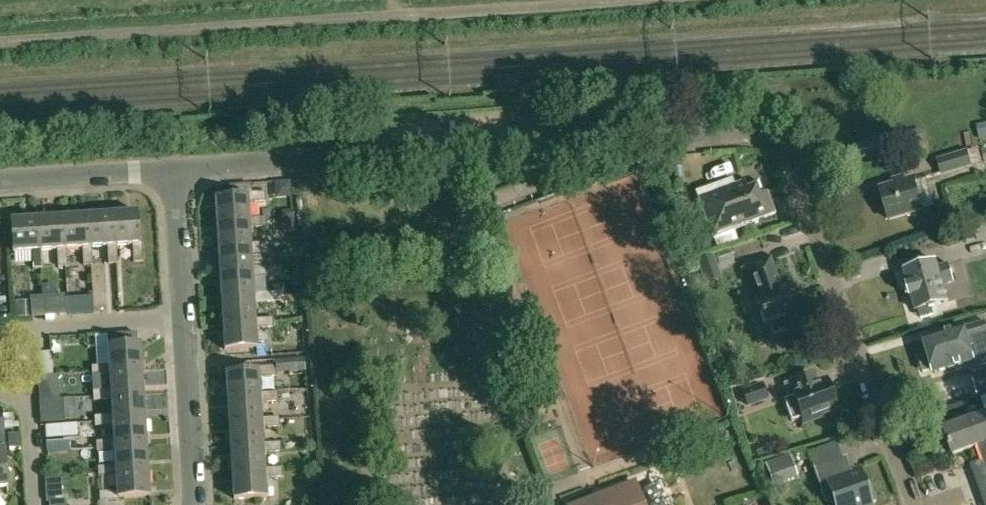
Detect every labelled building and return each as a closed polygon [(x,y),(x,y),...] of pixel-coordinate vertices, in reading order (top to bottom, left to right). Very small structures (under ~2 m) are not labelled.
[(976,127),(979,142),(985,141),(985,125),(976,127)] [(980,161),(976,147),(967,149),(937,158),(942,175),(973,166),(972,164),(980,161)] [(914,182),(907,183),(904,175),(892,178),(894,187),(881,191),(890,220),(922,210),(914,182)] [(746,224),(772,215),(776,213),(768,191),(763,192),(759,180),(747,184),(745,180),(735,183),(733,178),(695,191),(712,238),(747,226),(746,224)] [(926,178),(914,182),(922,210),(934,207),(926,178)] [(274,181),(276,199),(293,197),(290,180),(274,181)] [(249,221),(249,218),(248,202),(265,201),(265,191),(247,192),(247,194),(214,197),(216,223),(249,221)] [(283,211),(284,219),(293,218),(294,218),(293,209),(283,211)] [(137,212),(111,214),(113,246),(116,246),(132,245),(133,262),(143,262),(142,243),(139,243),(137,212)] [(111,214),(86,216),(88,248),(91,248),(107,247),(108,264),(117,264),(116,246),(113,246),(111,214)] [(86,216),(61,217),(63,249),(66,249),(82,248),(83,266),(92,265),(91,248),(88,248),(86,216)] [(61,217),(37,219),(39,251),(41,251),(57,250),(58,267),(67,267),(66,249),(63,249),(61,217)] [(216,223),(218,248),(251,246),(251,243),(250,227),(267,226),(266,217),(249,218),(249,221),(216,223)] [(293,218),(284,219),(281,219),(282,227),(287,233),(295,232),(293,218)] [(32,269),(40,269),(42,269),(41,251),(39,251),(37,219),(11,220),(13,253),(31,252),(32,269)] [(712,248),(706,230),(690,235),(697,254),(712,248)] [(218,248),(219,273),(252,271),(252,268),(251,253),(268,251),(268,242),(251,243),(251,246),(218,248)] [(722,278),(714,255),(697,261),(706,284),(722,278)] [(803,315),(793,285),(780,290),(769,259),(747,267),(758,298),(756,298),(765,324),(769,323),(773,334),(787,328),(785,323),(797,319),(798,316),(803,315)] [(916,309),(918,309),(920,318),(934,314),(931,305),(950,299),(946,285),(953,283),(948,263),(939,265),(937,259),(905,268),(909,283),(907,283),(911,295),(912,295),(916,309)] [(219,273),(221,298),(254,296),(254,294),(253,277),(270,276),(283,276),(283,269),(282,269),(281,266),(269,267),(252,268),(252,271),(219,273)] [(136,307),(135,291),(122,291),(123,308),(136,307)] [(221,298),(223,323),(255,321),(255,318),(254,303),(284,301),(284,291),(271,292),(254,294),(254,296),(221,298)] [(44,295),(44,298),(45,316),(67,315),(66,294),(44,295)] [(15,317),(31,316),(31,299),(14,300),(15,317)] [(84,314),(95,314),(94,303),(88,303),(88,308),(83,308),(84,314)] [(273,327),(273,319),(272,317),(255,318),(255,321),(223,323),(224,349),(257,347),(257,345),(256,328),(273,327)] [(985,335),(980,321),(965,326),(965,324),(925,336),(930,353),(920,356),(924,371),(935,368),(936,372),(975,360),(969,340),(985,335)] [(91,366),(92,373),(92,375),(110,374),(109,372),(142,370),(140,344),(108,346),(109,365),(91,366)] [(265,344),(257,345),(257,347),(258,356),(266,355),(265,344)] [(40,375),(47,375),(54,375),(52,351),(39,351),(40,375)] [(730,359),(734,375),(746,372),(742,356),(730,359)] [(285,359),(287,371),(305,371),(304,358),(285,359)] [(260,395),(259,392),(258,377),(276,376),(275,366),(258,368),(258,369),(225,372),(227,398),(260,395)] [(143,395),(142,370),(109,372),(110,374),(111,390),(93,391),(94,400),(111,399),(111,397),(143,395)] [(836,407),(827,382),(817,386),(813,374),(794,381),(784,385),(789,398),(784,400),(791,421),(802,417),(805,423),(822,417),(820,412),(836,407)] [(38,376),(39,400),(59,399),(58,375),(53,375),(40,376),(38,376)] [(767,397),(762,384),(741,391),(745,404),(767,397)] [(227,398),(229,422),(261,420),(261,418),(260,402),(277,401),(276,391),(259,392),(260,395),(227,398)] [(145,419),(143,395),(111,397),(111,399),(112,416),(95,417),(95,426),(113,425),(112,421),(145,419)] [(75,403),(72,403),(65,403),(66,420),(76,419),(75,403)] [(3,414),(4,429),(19,427),(19,422),(14,423),(14,413),(3,414)] [(944,430),(953,454),(977,446),(978,450),(984,465),(976,468),(985,495),(985,415),(944,430)] [(229,422),(230,447),(263,445),(263,443),(262,427),(279,426),(278,417),(261,418),(261,420),(229,422)] [(146,444),(145,419),(112,421),(113,425),(113,440),(96,441),(96,450),(114,449),(114,446),(146,444)] [(78,435),(77,423),(46,425),(47,438),(78,435)] [(47,441),(48,450),(71,449),(71,440),(47,441)] [(230,447),(232,472),(264,470),(264,468),(263,452),(280,451),(280,442),(263,443),(263,445),(230,447)] [(148,469),(146,444),(114,446),(114,449),(115,466),(98,467),(98,476),(116,475),(115,471),(148,469)] [(790,454),(765,463),(773,485),(798,477),(790,454)] [(859,470),(852,473),(846,456),(814,467),(826,502),(833,499),(835,504),(868,504),(871,504),(859,470)] [(265,477),(281,476),(281,467),(264,468),(264,470),(232,472),(234,498),(266,496),(265,477)] [(150,495),(148,469),(115,471),(116,475),(117,491),(99,492),(99,501),(118,500),(118,497),(150,495)] [(568,504),(646,504),(635,479),(593,495),(568,504)] [(45,491),(46,502),(63,500),(62,489),(45,491)]
